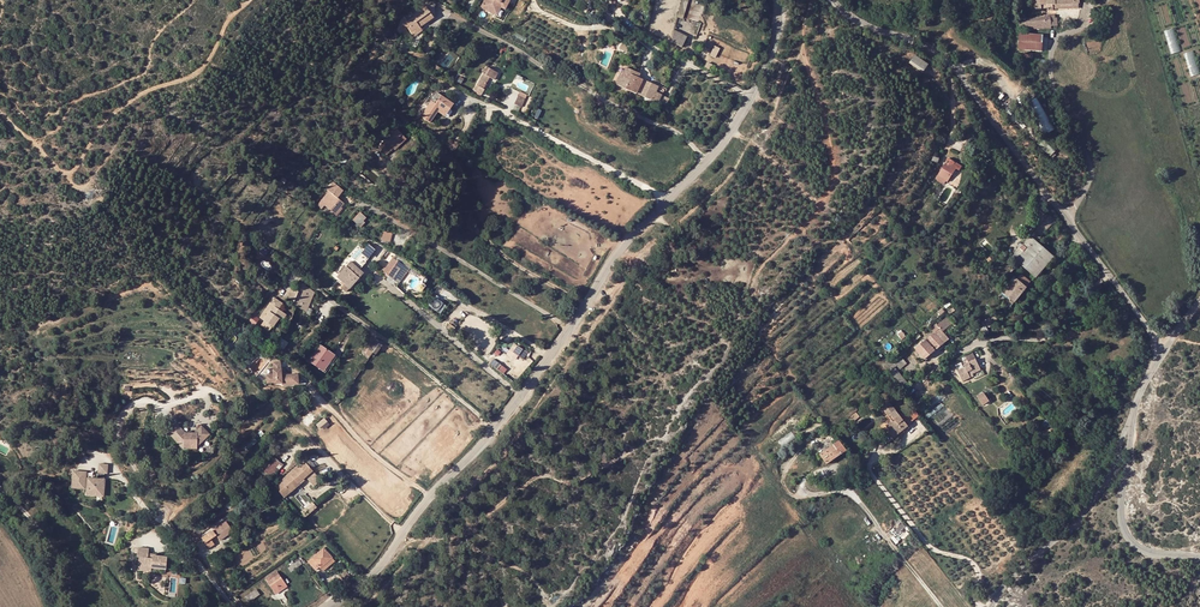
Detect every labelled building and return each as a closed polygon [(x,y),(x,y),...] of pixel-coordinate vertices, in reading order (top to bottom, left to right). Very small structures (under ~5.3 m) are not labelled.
[(500,15),(503,8),(509,10),(512,0),(484,0),(481,9),(500,15)] [(690,0),(684,0),(679,17),(685,18),(690,0)] [(413,20),(425,27),(436,19),(429,9),(413,20)] [(1046,15),(1046,18),(1019,18),(1020,26),(1036,26),(1037,28),(1051,28),(1051,25),(1051,15),(1046,15)] [(426,31),(424,28),(425,27),(413,20),(408,25),(417,38),(426,31)] [(1176,28),(1167,30),(1171,54),(1180,52),(1176,28)] [(684,36),(675,32),(671,42),(681,46),(684,36)] [(1042,51),(1043,35),(1020,33),(1018,48),(1042,51)] [(638,45),(631,40),(627,46),(635,50),(638,45)] [(717,58),(722,48),(716,45),(711,55),(717,58)] [(1185,54),(1192,76),(1199,74),(1199,69),(1194,51),(1185,54)] [(911,62),(925,72),(931,64),(917,54),(911,62)] [(647,80),(642,77),(637,74),(639,70),(631,65),(628,71),(624,77),(622,75),(619,81),(638,93),(639,92),(640,92),(647,80)] [(482,68),(470,88),(480,94),(483,88),(482,87),(490,72),(482,68)] [(651,82),(647,80),(640,92),(643,94),(651,82)] [(643,94),(642,95),(653,102),(657,94),(661,89),(651,82),(643,94)] [(525,97),(518,94),(513,103),(521,106),(525,97)] [(663,98),(657,94),(653,102),(658,105),(663,98)] [(437,105),(434,103),(423,118),(433,125),(441,114),(447,119),(453,111),(456,107),(444,97),(437,105)] [(1051,135),(1059,130),(1041,98),(1032,103),(1051,135)] [(389,127),(391,129),(378,140),(389,146),(392,144),(393,146),(404,136),(393,124),(389,127)] [(389,146),(378,140),(376,143),(384,151),(389,146)] [(1056,157),(1060,152),(1049,141),(1044,146),(1056,157)] [(965,167),(951,159),(941,177),(951,183),(959,169),(963,171),(965,167)] [(278,169),(279,171),(276,173),(280,178),(285,173),(280,168),(278,169)] [(334,206),(340,197),(343,194),(338,189),(343,182),(332,176),(315,198),(319,201),(322,198),(334,206)] [(343,199),(340,197),(334,206),(336,208),(343,199)] [(362,211),(354,218),(361,226),(369,218),(362,211)] [(382,239),(391,242),(394,232),(384,230),(382,239)] [(1040,274),(1058,255),(1040,238),(1022,257),(1024,259),(1040,274)] [(346,270),(364,249),(361,247),(343,267),(346,270)] [(347,271),(356,262),(359,264),(368,254),(364,249),(346,270),(347,271)] [(403,282),(411,265),(392,256),(384,273),(403,282)] [(338,280),(340,277),(341,279),(349,285),(356,277),(353,274),(357,270),(355,268),(359,264),(356,262),(347,271),(346,270),(343,267),(335,277),(338,280)] [(1005,288),(1012,295),(1017,300),(1034,281),(1026,273),(1020,279),(1016,276),(1005,288)] [(300,307),(308,289),(300,286),(293,304),(295,305),(300,307)] [(1011,306),(1017,300),(1012,295),(1006,301),(1011,306)] [(436,297),(431,305),(442,312),(447,304),(436,297)] [(257,314),(272,325),(282,309),(268,299),(257,314)] [(325,313),(320,310),(315,317),(319,320),(325,313)] [(255,314),(249,321),(255,326),(261,318),(255,314)] [(1007,324),(1003,317),(987,325),(993,337),(999,334),(996,330),(1007,324)] [(939,331),(949,344),(954,340),(944,327),(939,331)] [(919,348),(929,360),(938,353),(949,344),(939,331),(928,341),(919,348)] [(915,347),(913,345),(924,336),(922,333),(887,365),(892,371),(902,363),(909,357),(913,353),(911,351),(915,347)] [(335,354),(314,339),(302,354),(323,370),(335,354)] [(375,339),(370,348),(379,353),(384,343),(375,339)] [(527,353),(517,346),(513,352),(523,359),(527,353)] [(984,368),(976,351),(969,355),(972,361),(967,363),(968,365),(957,371),(963,381),(970,377),(969,375),(973,373),(981,369),(984,368)] [(914,363),(909,357),(902,363),(907,369),(914,363)] [(279,373),(277,360),(270,361),(271,368),(270,368),(271,374),(265,375),(266,381),(273,381),(273,382),(280,381),(280,383),(297,380),(295,371),(279,373)] [(898,378),(906,389),(912,385),(900,368),(893,373),(898,378)] [(989,401),(983,393),(977,397),(983,405),(989,401)] [(805,413),(802,409),(794,414),(798,419),(805,413)] [(918,409),(908,418),(914,426),(925,418),(918,409)] [(819,420),(822,424),(828,420),(824,416),(819,420)] [(908,418),(906,416),(905,417),(911,424),(906,429),(899,421),(892,427),(902,439),(916,428),(914,426),(908,418)] [(911,424),(905,417),(899,421),(906,429),(911,424)] [(177,424),(168,432),(177,442),(183,443),(183,447),(190,447),(190,445),(197,445),(197,442),(200,439),(203,441),(210,434),(201,426),(197,430),(197,433),(194,433),(189,433),(187,434),(183,434),(184,432),(184,431),(177,424)] [(786,446),(798,437),(793,431),(782,440),(786,446)] [(852,450),(844,440),(837,445),(845,455),(850,451),(852,450)] [(835,463),(845,455),(837,445),(827,452),(835,463)] [(266,469),(273,475),(283,464),(276,458),(266,469)] [(107,464),(99,464),(98,473),(105,473),(107,473),(107,464)] [(283,476),(279,479),(283,484),(292,476),(294,473),(289,467),(282,474),(283,476)] [(103,492),(105,473),(98,473),(98,479),(97,479),(96,478),(95,478),(94,478),(93,478),(92,478),(91,478),(90,478),(89,479),(88,479),(88,481),(85,481),(86,473),(74,472),(72,487),(84,488),(85,483),(88,484),(87,494),(97,495),(97,492),(103,492)] [(281,496),(297,481),(292,476),(283,484),(276,491),(281,496)] [(315,501),(301,511),(305,517),(319,507),(315,501)] [(233,516),(237,521),(247,515),(243,510),(233,516)] [(217,539),(231,530),(224,519),(210,528),(217,539)] [(903,522),(893,532),(898,537),(908,527),(903,522)] [(191,541),(195,538),(190,529),(186,532),(191,541)] [(139,557),(138,566),(145,567),(145,564),(152,565),(151,568),(166,569),(167,557),(155,556),(153,556),(152,558),(148,558),(148,554),(149,549),(138,548),(137,557),(139,557)] [(335,559),(327,548),(309,561),(317,571),(321,567),(322,569),(335,559)] [(273,592),(284,586),(273,571),(263,578),(273,592)] [(256,593),(253,588),(245,594),(248,599),(256,593)]
